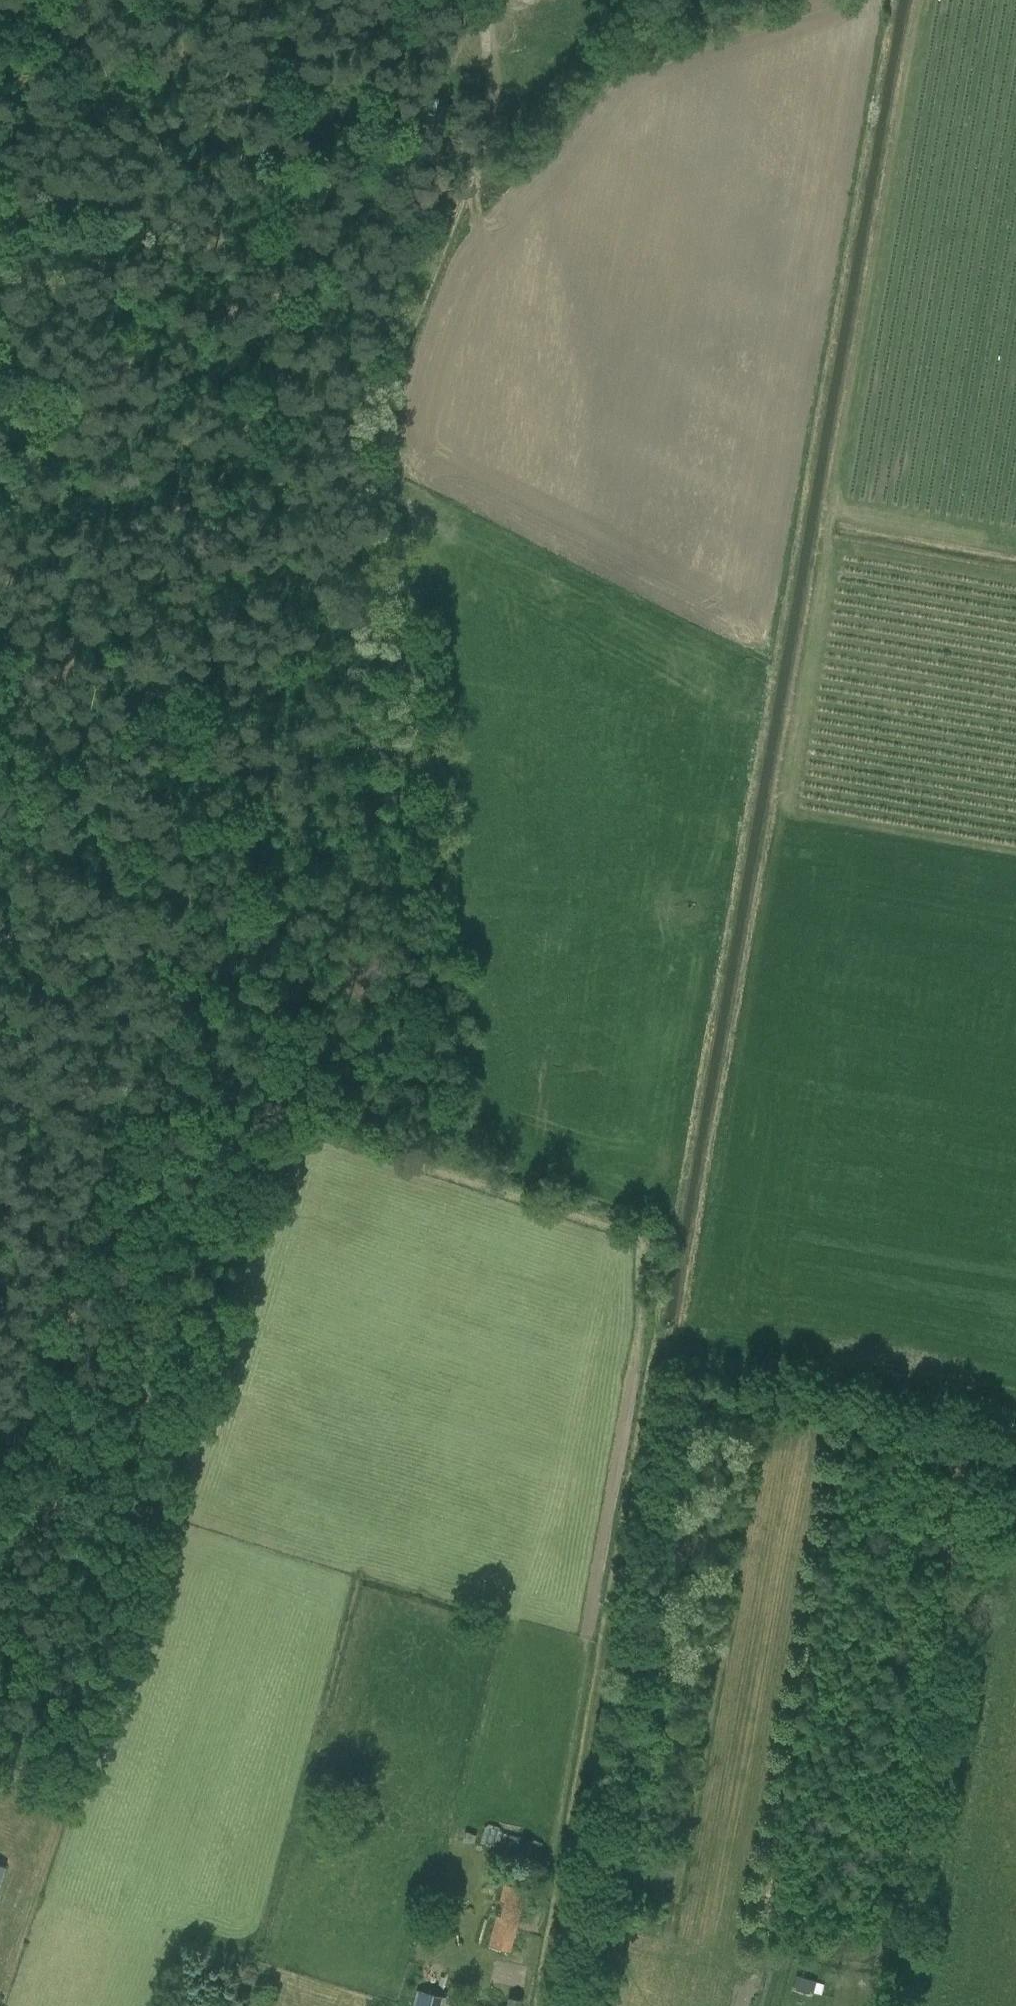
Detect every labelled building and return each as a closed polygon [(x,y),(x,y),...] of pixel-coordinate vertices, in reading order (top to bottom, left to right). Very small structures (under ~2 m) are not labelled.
[(699,1396),(697,1412),(710,1414),(713,1398),(699,1396)] [(501,1917),(496,1916),(489,1947),(511,1953),(519,1922),(527,1890),(504,1885),(500,1901),(505,1902),(501,1917)] [(813,1995),(813,1992),(816,1982),(817,1981),(796,1975),(793,1989),(813,1995)]
